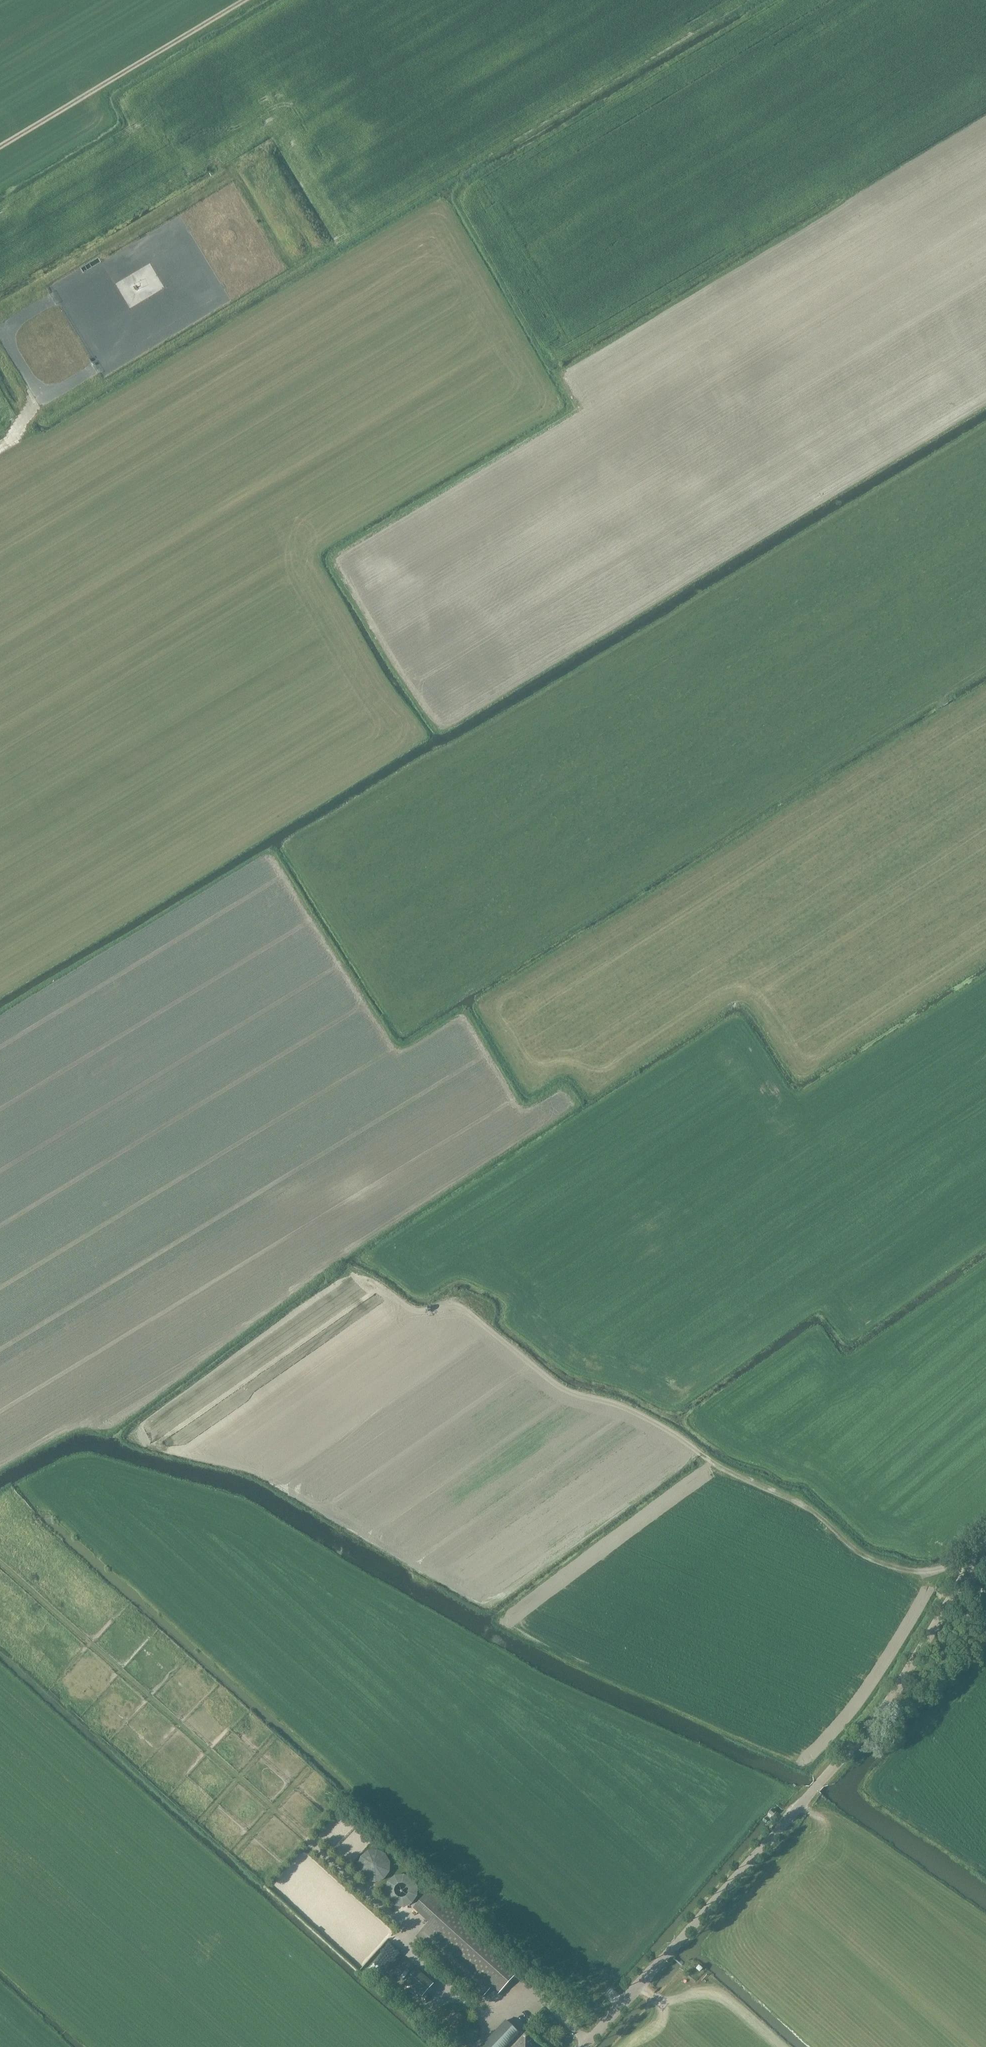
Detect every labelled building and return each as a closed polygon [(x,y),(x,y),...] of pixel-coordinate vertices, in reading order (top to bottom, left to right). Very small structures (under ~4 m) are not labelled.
[(123,306),(158,287),(144,262),(109,281),(123,306)] [(431,1919),(415,1936),(482,1997),(490,1989),(498,1995),(520,1971),(430,1890),(416,1905),(431,1919)] [(363,1958),(369,1963),(373,1958),(367,1953),(363,1958)] [(374,1957),(371,1969),(382,1971),(385,1960),(374,1957)] [(422,1997),(433,1984),(418,1970),(406,1983),(422,1997)] [(519,2033),(506,2021),(480,2046),(505,2046),(519,2033)] [(531,2041),(529,2042),(524,2037),(514,2046),(538,2046),(531,2041)]
